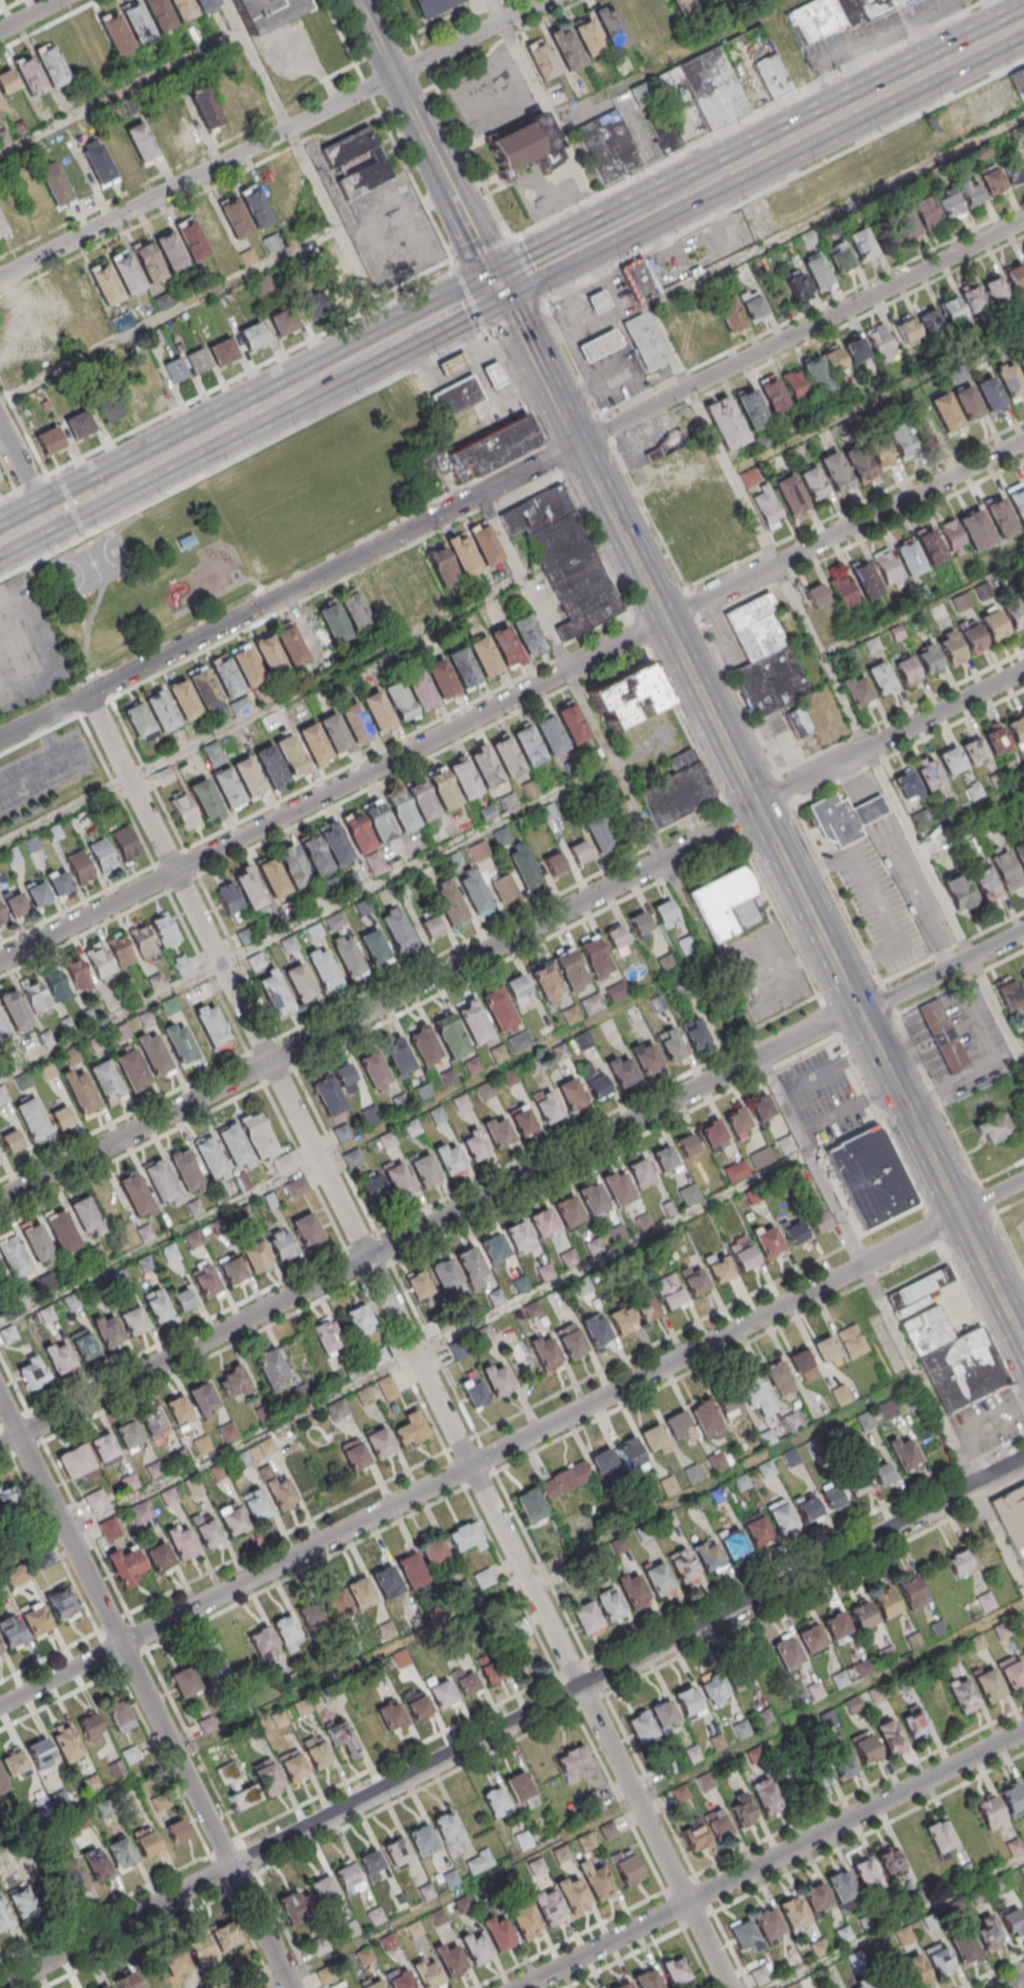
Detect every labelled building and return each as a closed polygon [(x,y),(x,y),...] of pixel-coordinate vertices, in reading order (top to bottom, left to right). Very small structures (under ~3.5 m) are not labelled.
[(147,6),(158,0),(166,0),(181,31),(163,39),(147,6)] [(184,29),(169,0),(191,0),(201,20),(184,29)] [(205,17),(197,0),(219,0),(223,8),(205,17)] [(254,36),(236,0),(307,0),(311,8),(254,36)] [(427,23),(416,0),(468,0),(469,2),(427,23)] [(692,0),(670,0),(677,16),(696,8),(692,0)] [(917,0),(810,0),(783,11),(798,48),(917,0)] [(612,52),(631,43),(612,4),(593,13),(612,52)] [(125,17),(143,8),(159,42),(141,51),(125,17)] [(606,49),(590,17),(572,26),(587,58),(606,49)] [(104,28),(121,20),(138,53),(120,62),(104,28)] [(570,25),(550,32),(564,72),(584,65),(570,25)] [(560,72),(542,37),(524,46),(541,81),(560,72)] [(36,51),(53,42),(70,76),(52,85),(36,51)] [(706,131),(748,113),(719,46),(650,76),(657,92),(684,80),(706,131)] [(770,101),(792,90),(774,52),(752,63),(770,101)] [(14,62),(32,53),(48,87),(31,96),(14,62)] [(1009,71),(1021,106),(1023,106),(1023,66),(1009,71)] [(20,90),(9,68),(0,72),(0,91),(4,98),(20,90)] [(246,113),(227,76),(210,85),(229,122),(246,113)] [(657,102),(647,80),(626,90),(636,112),(657,102)] [(165,104),(184,142),(201,133),(182,95),(165,104)] [(193,103),(211,95),(227,128),(209,137),(193,103)] [(180,145),(160,106),(144,115),(164,153),(180,145)] [(661,155),(682,145),(662,107),(642,117),(661,155)] [(616,108),(643,165),(602,185),(575,128),(616,108)] [(485,138),(526,117),(527,119),(542,112),(565,158),(547,167),(551,173),(545,176),(538,162),(530,166),(528,162),(511,171),(515,179),(508,183),(506,179),(501,181),(498,174),(502,172),(485,138)] [(125,127),(143,118),(159,152),(141,160),(125,127)] [(322,147),(331,165),(368,147),(374,159),(337,178),(347,198),(393,175),(368,124),(322,147)] [(118,174),(136,167),(120,131),(103,139),(118,174)] [(82,149),(100,140),(116,174),(99,182),(82,149)] [(1020,157),(1002,165),(1012,188),(1023,183),(1023,166),(1020,157)] [(39,171),(57,162),(73,196),(56,204),(39,171)] [(1008,191),(995,164),(978,172),(991,199),(1008,191)] [(986,201),(972,174),(956,183),(970,209),(986,201)] [(261,183),(277,218),(295,210),(279,175),(261,183)] [(239,194),(257,185),(273,219),(256,227),(239,194)] [(936,195),(947,219),(964,211),(952,187),(936,195)] [(911,202),(927,233),(945,224),(929,193),(911,202)] [(218,205),(236,196),(252,229),(235,238),(218,205)] [(898,243),(920,232),(908,205),(885,215),(898,243)] [(230,244),(214,209),(197,217),(213,252),(230,244)] [(9,228),(0,232),(0,211),(9,228)] [(176,226),(194,218),(210,251),(193,260),(176,226)] [(878,255),(864,227),(847,235),(861,264),(878,255)] [(155,237),(173,228),(189,261),(171,270),(155,237)] [(262,238),(267,253),(283,248),(277,233),(262,238)] [(133,248),(151,239),(167,273),(150,281),(133,248)] [(827,248),(835,274),(853,267),(844,242),(827,248)] [(111,259),(129,250),(145,284),(128,292),(111,259)] [(816,292),(833,285),(819,252),(802,259),(816,292)] [(623,269),(640,303),(660,293),(643,259),(623,269)] [(90,270),(108,261),(124,295),(106,303),(90,270)] [(1020,263),(1003,271),(1014,294),(1023,289),(1023,271),(1020,263)] [(783,277),(797,300),(811,291),(798,269),(783,277)] [(1009,296),(999,274),(982,282),(992,304),(1009,296)] [(350,277),(330,286),(338,305),(358,297),(350,277)] [(969,313),(986,304),(976,283),(959,291),(969,313)] [(737,295),(751,321),(768,313),(754,287),(737,295)] [(595,313),(612,306),(604,289),(587,296),(595,313)] [(968,321),(955,295),(938,303),(951,329),(968,321)] [(306,320),(328,313),(323,296),(300,302),(306,320)] [(729,334),(746,326),(731,296),(714,304),(729,334)] [(945,328),(934,306),(917,316),(928,337),(945,328)] [(298,329),(291,307),(269,314),(276,336),(298,329)] [(681,360),(702,351),(684,309),(662,318),(681,360)] [(649,373),(669,362),(643,311),(623,322),(649,373)] [(905,346),(922,338),(912,314),(894,322),(905,346)] [(698,328),(706,345),(722,337),(713,320),(698,328)] [(267,343),(261,322),(240,328),(246,350),(267,343)] [(878,360),(896,352),(883,323),(865,331),(878,360)] [(623,345),(615,328),(578,345),(586,362),(623,345)] [(870,356),(860,334),(843,342),(853,364),(870,356)] [(207,347),(217,366),(238,356),(229,336),(207,347)] [(822,352),(831,374),(848,367),(839,345),(822,352)] [(211,366),(202,347),(185,355),(194,374),(211,366)] [(445,379),(437,363),(463,349),(471,365),(445,379)] [(801,362),(817,398),(835,390),(819,355),(801,362)] [(171,384),(188,376),(180,357),(162,365),(171,384)] [(493,390),(509,383),(498,360),(482,367),(493,390)] [(1012,362),(995,370),(1011,403),(1023,397),(1023,387),(1012,362)] [(795,402),(811,393),(797,367),(781,376),(795,402)] [(443,421),(485,400),(472,373),(430,394),(443,421)] [(772,414),(790,407),(775,373),(757,381),(772,414)] [(974,385),(992,416),(1009,406),(990,375),(974,385)] [(129,405),(146,396),(136,378),(120,387),(129,405)] [(984,415),(969,384),(952,393),(967,423),(984,415)] [(750,431),(769,424),(754,385),(735,393),(750,431)] [(946,436),(964,428),(947,391),(929,399),(946,436)] [(749,440),(727,394),(703,405),(725,452),(749,440)] [(124,414),(115,395),(96,404),(105,423),(124,414)] [(64,418),(73,439),(95,430),(86,409),(64,418)] [(523,412),(446,452),(452,463),(448,465),(450,468),(458,483),(538,441),(523,412)] [(901,461),(918,452),(902,420),(885,428),(901,461)] [(45,455),(65,445),(55,424),(34,435),(45,455)] [(666,434),(679,428),(682,435),(686,443),(667,452),(647,462),(643,453),(654,448),(666,434)] [(894,463),(883,435),(866,442),(877,469),(894,463)] [(434,476),(441,490),(431,495),(419,473),(408,451),(435,437),(444,453),(446,452),(452,463),(448,465),(450,468),(434,476)] [(843,452),(859,485),(876,476),(860,444),(843,452)] [(818,459),(836,494),(853,486),(836,450),(818,459)] [(829,496),(816,465),(799,472),(811,503),(829,496)] [(790,517),(809,509),(793,473),(774,482),(790,517)] [(1023,521),(1023,487),(1022,482),(1005,489),(1019,523),(1023,521)] [(500,515),(511,535),(525,528),(528,533),(574,510),(561,483),(500,515)] [(751,493),(768,529),(785,521),(768,485),(751,493)] [(743,561),(736,543),(751,537),(734,494),(659,523),(682,584),(743,561)] [(1018,532),(1002,496),(984,505),(1000,540),(1018,532)] [(995,541),(980,508),(957,518),(973,551),(995,541)] [(528,533),(525,535),(551,584),(599,560),(574,510),(528,533)] [(952,556),(967,550),(955,518),(939,525),(952,556)] [(484,567),(502,559),(486,521),(468,528),(484,567)] [(915,534),(930,567),(947,559),(932,526),(915,534)] [(445,539),(463,578),(481,570),(463,531),(445,539)] [(182,551),(177,541),(193,533),(198,544),(182,551)] [(925,569),(910,538),(893,547),(908,578),(925,569)] [(441,588),(459,580),(443,545),(425,553),(441,588)] [(904,584),(888,548),(872,556),(888,591),(904,584)] [(551,584),(569,620),(556,627),(563,641),(624,610),(599,560),(551,584)] [(883,593),(866,560),(849,568),(866,601),(883,593)] [(858,598),(843,573),(827,582),(842,607),(858,598)] [(804,590),(813,609),(829,602),(821,583),(804,590)] [(338,599),(356,590),(374,624),(356,633),(338,599)] [(809,694),(765,593),(724,611),(747,664),(732,670),(753,718),(809,694)] [(317,610),(335,600),(352,634),(334,644),(317,610)] [(1020,601),(1003,608),(1012,631),(1023,626),(1023,611),(1020,601)] [(978,615),(991,642),(1008,634),(995,607),(978,615)] [(511,621),(529,612),(547,646),(528,655),(511,621)] [(988,647),(974,621),(958,630),(971,655),(988,647)] [(273,631),(291,622),(309,656),(291,666),(273,631)] [(489,632),(507,622),(525,657),(524,657),(526,661),(518,665),(516,661),(507,666),(489,632)] [(935,637),(950,667),(967,658),(952,629),(935,637)] [(253,642),(271,633),(289,667),(270,676),(253,642)] [(468,643),(486,633),(503,668),(485,677),(468,643)] [(929,676),(944,664),(927,642),(912,653),(929,676)] [(230,654),(248,644),(266,679),(248,688),(230,654)] [(446,654),(464,645),(482,679),(464,688),(446,654)] [(210,664),(228,655),(245,689),(227,699),(210,664)] [(921,681),(909,655),(893,663),(905,689),(921,681)] [(424,665),(443,656),(460,690),(442,700),(424,665)] [(586,692),(597,714),(602,711),(613,731),(635,720),(629,709),(626,707),(623,703),(639,695),(642,702),(641,706),(646,715),(669,703),(647,661),(586,692)] [(868,666),(877,696),(895,691),(886,661),(868,666)] [(187,675),(205,666),(223,700),(205,710),(187,675)] [(403,677),(421,667),(438,701),(420,711),(403,677)] [(167,686),(185,677),(202,711),(184,720),(167,686)] [(382,687),(400,677),(417,712),(399,721),(382,687)] [(144,697),(162,688),(180,722),(161,732),(144,697)] [(360,698),(379,689),(396,723),(378,732),(360,698)] [(338,709),(356,699),(374,734),(356,743),(338,709)] [(122,710),(141,700),(159,735),(148,741),(144,733),(137,737),(122,710)] [(556,710),(573,701),(590,736),(573,744),(556,710)] [(783,714),(796,740),(814,731),(801,705),(783,714)] [(317,720),(336,711),(353,745),(335,754),(317,720)] [(534,721),(551,712),(569,747),(551,756),(534,721)] [(1023,747),(1023,719),(1022,714),(1005,722),(1017,750),(1023,747)] [(297,730),(315,721),(332,755),(314,764),(297,730)] [(513,732),(529,723),(547,757),(530,766),(513,732)] [(982,732),(994,757),(1011,749),(1000,724),(982,732)] [(274,741),(292,732),(310,766),(292,776),(274,741)] [(491,743),(508,734),(525,769),(509,777),(491,743)] [(988,763),(980,736),(961,743),(970,769),(988,763)] [(202,748),(212,767),(226,760),(216,740),(202,748)] [(485,789),(503,780),(484,742),(466,752),(485,789)] [(253,752),(271,743),(289,777),(271,786),(253,752)] [(937,755),(948,778),(966,769),(955,746),(937,755)] [(675,773),(669,760),(692,748),(699,761),(675,773)] [(231,763),(249,754),(266,788),(248,798),(231,763)] [(448,765),(465,757),(482,791),(465,799),(448,765)] [(913,772),(929,793),(946,781),(930,759),(913,772)] [(638,792),(657,828),(713,799),(715,798),(715,796),(715,794),(699,761),(675,773),(638,792)] [(210,774),(228,765),(246,799),(228,808),(210,774)] [(156,773),(163,786),(175,780),(169,767),(156,773)] [(428,776),(445,810),(461,802),(445,768),(428,776)] [(894,776),(902,802),(920,797),(912,771),(894,776)] [(187,785),(205,776),(223,810),(204,819),(187,785)] [(405,787),(421,822),(439,814),(422,779),(405,787)] [(386,797),(402,789),(420,824),(403,832),(386,797)] [(185,793),(200,822),(193,826),(191,822),(183,826),(170,801),(185,793)] [(808,806),(824,838),(835,841),(838,848),(863,836),(859,827),(860,825),(852,808),(850,808),(845,798),(839,801),(835,793),(808,806)] [(860,825),(889,812),(881,794),(852,808),(860,825)] [(380,801),(397,835),(380,844),(363,809),(380,801)] [(541,809),(547,822),(559,816),(553,804),(541,809)] [(340,817),(358,855),(376,846),(358,809),(340,817)] [(70,817),(76,831),(91,824),(84,810),(70,817)] [(584,822),(600,854),(618,845),(602,813),(584,822)] [(45,829),(52,842),(64,835),(58,823),(45,829)] [(108,828),(124,861),(141,853),(127,825),(120,829),(117,823),(108,828)] [(319,832),(337,866),(354,857),(337,823),(319,832)] [(333,869),(315,833),(298,842),(316,877),(333,869)] [(25,840),(30,852),(44,846),(38,834),(25,840)] [(87,844),(102,874),(118,866),(103,836),(87,844)] [(567,847),(576,865),(592,857),(583,839),(567,847)] [(1023,875),(1023,840),(1014,843),(1023,875)] [(524,890),(541,882),(523,844),(506,852),(524,890)] [(3,851),(10,866),(23,860),(16,845),(3,851)] [(277,854),(293,845),(311,879),(293,888),(277,854)] [(65,856),(79,883),(94,876),(81,849),(65,856)] [(1023,884),(1023,883),(1005,849),(988,858),(1008,893),(1023,884)] [(552,877),(567,869),(556,851),(542,860),(552,877)] [(365,858),(373,876),(386,869),(378,852),(365,858)] [(256,864),(274,855),(290,890),(273,899),(256,864)] [(985,903),(1001,895),(983,858),(967,866),(985,903)] [(687,893),(714,944),(765,917),(758,905),(760,904),(755,894),(756,894),(756,890),(755,886),(754,882),(752,877),(749,872),(746,868),(743,866),(741,864),(687,893)] [(234,876),(250,867),(267,902),(250,910),(234,876)] [(457,874),(473,917),(491,910),(476,867),(457,874)] [(45,875),(56,895),(73,887),(64,870),(56,874),(54,870),(45,875)] [(978,901),(961,871),(940,883),(957,912),(978,901)] [(518,895),(507,872),(490,880),(501,903),(518,895)] [(431,886),(447,929),(467,921),(450,878),(431,886)] [(26,889),(35,907),(52,898),(42,880),(26,889)] [(228,922),(245,917),(233,880),(216,886),(228,922)] [(4,899),(13,916),(29,908),(20,890),(4,899)] [(678,923),(670,899),(653,904),(661,929),(678,923)] [(8,921),(0,904),(0,925),(8,921)] [(379,915),(398,954),(416,944),(397,906),(379,915)] [(324,920),(331,931),(347,921),(340,910),(324,920)] [(639,941),(655,934),(643,910),(628,917),(639,941)] [(150,920),(163,946),(179,939),(166,913),(150,920)] [(427,939),(443,933),(436,914),(420,919),(427,939)] [(632,949),(619,923),(604,930),(617,957),(632,949)] [(129,933),(142,959),(148,955),(151,960),(160,956),(145,925),(129,933)] [(359,936),(374,965),(390,957),(375,928),(359,936)] [(106,939),(119,966),(134,959),(121,931),(106,939)] [(596,934),(577,943),(596,982),(615,972),(596,934)] [(331,944),(348,979),(365,971),(348,936),(331,944)] [(678,942),(690,936),(697,950),(685,956),(678,942)] [(306,953),(323,991),(340,983),(323,945),(306,953)] [(85,955),(98,978),(113,970),(101,947),(85,955)] [(552,956),(571,994),(589,985),(570,947),(552,956)] [(175,963),(181,977),(195,970),(188,956),(185,958),(183,954),(174,958),(176,962),(175,963)] [(658,960),(671,954),(678,968),(666,975),(658,960)] [(61,958),(77,990),(83,987),(86,992),(95,987),(79,956),(70,961),(67,955),(61,958)] [(316,995),(300,962),(283,971),(299,1003),(316,995)] [(531,971),(533,970),(533,969),(538,966),(540,967),(549,962),(564,991),(555,996),(558,1001),(550,1005),(547,999),(545,1000),(531,971)] [(42,975),(56,1002),(71,994),(55,963),(47,968),(49,971),(42,975)] [(256,976),(274,1017),(293,1009),(275,968),(256,976)] [(148,979),(160,972),(167,987),(155,993),(148,979)] [(531,1001),(523,975),(506,979),(514,1006),(531,1001)] [(1006,1012),(1023,1003),(1023,999),(1013,976),(993,986),(1006,1012)] [(18,981),(34,1014),(41,1010),(43,1015),(52,1011),(37,980),(29,984),(26,977),(18,981)] [(675,986),(687,980),(694,995),(682,1001),(675,986)] [(627,993),(623,982),(606,989),(611,1000),(627,993)] [(193,1003),(211,997),(207,985),(189,991),(193,1003)] [(497,1036),(517,1028),(501,985),(481,993),(497,1036)] [(17,1032),(0,1000),(0,998),(17,989),(35,1023),(17,1032)] [(580,1002),(598,994),(605,1008),(588,1017),(580,1002)] [(650,1001),(662,994),(669,1009),(657,1015),(650,1001)] [(162,1002),(174,996),(181,1011),(169,1017),(162,1002)] [(940,997),(918,1006),(948,1076),(969,1067),(940,997)] [(455,1008),(473,1047),(492,1038),(474,999),(455,1008)] [(196,1015),(214,1006),(232,1040),(214,1049),(196,1015)] [(563,1012),(575,1006),(582,1020),(570,1026),(563,1012)] [(82,1011),(88,1023),(97,1019),(91,1007),(82,1011)] [(138,1016),(151,1010),(158,1024),(145,1030),(138,1016)] [(12,1034),(0,1040),(0,1011),(12,1034)] [(432,1022),(451,1012),(471,1051),(452,1061),(432,1022)] [(59,1020),(68,1034),(76,1029),(68,1014),(59,1020)] [(681,1025),(699,1015),(712,1041),(694,1050),(681,1025)] [(164,1029),(182,1020),(199,1054),(181,1064),(164,1029)] [(115,1029),(127,1023),(134,1037),(122,1043),(115,1029)] [(408,1036),(426,1027),(442,1059),(424,1068),(408,1036)] [(656,1036),(674,1027),(687,1053),(670,1062),(656,1036)] [(38,1033),(44,1047),(55,1042),(48,1028),(38,1033)] [(507,1041),(527,1031),(534,1045),(514,1055),(507,1041)] [(575,1038),(588,1031),(595,1046),(582,1052),(575,1038)] [(140,1043),(158,1034),(175,1068),(157,1078),(140,1043)] [(89,1041),(102,1035),(109,1049),(96,1056),(89,1041)] [(382,1045),(400,1036),(416,1068),(398,1077),(382,1045)] [(551,1048),(563,1042),(570,1056),(558,1063),(551,1048)] [(634,1053),(653,1043),(664,1065),(645,1074),(634,1053)] [(490,1051),(502,1044),(509,1059),(497,1065),(490,1051)] [(65,1053),(77,1046),(84,1061),(72,1067),(65,1053)] [(117,1058),(135,1049),(153,1083),(134,1092),(117,1058)] [(358,1059),(376,1050),(392,1081),(374,1090),(358,1059)] [(526,1062),(539,1056),(546,1070),(534,1077),(526,1062)] [(464,1064),(476,1057),(484,1072),(471,1078),(464,1064)] [(610,1067),(629,1058),(640,1079),(621,1088),(610,1067)] [(91,1069),(109,1059),(127,1094),(109,1103),(91,1069)] [(40,1067),(53,1061),(60,1075),(47,1082),(40,1067)] [(332,1068),(344,1095),(360,1088),(348,1061),(332,1068)] [(440,1075),(453,1069),(460,1083),(447,1089),(440,1075)] [(502,1075),(515,1069),(522,1083),(509,1089),(502,1075)] [(583,1080),(602,1070),(612,1091),(594,1101),(583,1080)] [(15,1079),(28,1072),(35,1087),(22,1093),(15,1079)] [(66,1081),(85,1072),(102,1106),(84,1115),(66,1081)] [(312,1085),(330,1076),(347,1109),(329,1118),(312,1085)] [(557,1086),(574,1077),(588,1103),(570,1112),(557,1086)] [(478,1088),(490,1082),(497,1096),(485,1102),(478,1088)] [(12,1101),(0,1108),(0,1088),(4,1086),(12,1101)] [(533,1100),(550,1090),(564,1116),(546,1125),(533,1100)] [(452,1101),(464,1095),(472,1109),(459,1115),(452,1101)] [(766,1096),(775,1114),(758,1122),(749,1104),(766,1096)] [(17,1107),(35,1097),(53,1132),(34,1141),(17,1107)] [(50,1112),(58,1128),(66,1124),(67,1127),(73,1124),(64,1105),(50,1112)] [(722,1115),(741,1105),(752,1126),(733,1136),(722,1115)] [(362,1112),(374,1106),(382,1120),(369,1126),(362,1112)] [(428,1113),(441,1107),(448,1121),(435,1127),(428,1113)] [(509,1117),(528,1107),(539,1129),(520,1138),(509,1117)] [(973,1126),(984,1147),(1016,1130),(1005,1109),(973,1126)] [(240,1122),(258,1113),(275,1147),(257,1156),(240,1122)] [(698,1127),(717,1118),(727,1139),(709,1149),(698,1127)] [(403,1125),(415,1119),(422,1133),(410,1139),(403,1125)] [(485,1128),(504,1119),(515,1140),(496,1150),(485,1128)] [(217,1133),(235,1124),(253,1158),(234,1167),(217,1133)] [(333,1130),(345,1124),(352,1138),(340,1144),(333,1130)] [(863,1232),(825,1154),(838,1147),(837,1146),(877,1126),(878,1130),(880,1129),(917,1203),(915,1204),(916,1206),(863,1232)] [(457,1135),(470,1162),(488,1153),(475,1127),(457,1135)] [(0,1136),(8,1153),(24,1145),(15,1128),(0,1136)] [(378,1138),(390,1132),(397,1146),(385,1152),(378,1138)] [(694,1133),(703,1150),(686,1158),(677,1141),(694,1133)] [(777,1142),(790,1135),(797,1150),(784,1156),(777,1142)] [(193,1146),(211,1137),(229,1171),(211,1180),(193,1146)] [(670,1145),(680,1164),(663,1173),(653,1154),(670,1145)] [(437,1155),(455,1146),(466,1167),(447,1177),(437,1155)] [(757,1153),(768,1148),(774,1160),(763,1166),(757,1153)] [(342,1157),(358,1149),(366,1163),(349,1171),(342,1157)] [(171,1160),(189,1150),(206,1184),(188,1194),(171,1160)] [(272,1159),(278,1172),(296,1163),(290,1150),(272,1159)] [(412,1166),(430,1157),(441,1178),(422,1188),(412,1166)] [(381,1167),(396,1198),(413,1190),(399,1158),(381,1167)] [(628,1167),(645,1158),(657,1182),(640,1191),(628,1167)] [(144,1170),(163,1160),(180,1195),(162,1204),(144,1170)] [(724,1170),(744,1160),(751,1175),(731,1185),(724,1170)] [(233,1176),(240,1191),(251,1185),(244,1171),(233,1176)] [(386,1199),(380,1172),(360,1176),(366,1203),(386,1199)] [(605,1183),(624,1173),(634,1195),(616,1204),(605,1183)] [(121,1184),(139,1174),(156,1209),(138,1218),(121,1184)] [(283,1185),(290,1198),(310,1188),(303,1175),(283,1185)] [(579,1192),(597,1183),(608,1204),(589,1214),(579,1192)] [(679,1192),(695,1184),(703,1200),(687,1208),(679,1192)] [(210,1190),(216,1203),(228,1198),(222,1185),(210,1190)] [(262,1196),(269,1208),(277,1204),(271,1192),(262,1196)] [(554,1204),(573,1195),(584,1216),(565,1226),(554,1204)] [(70,1205),(88,1196),(107,1232),(97,1237),(93,1229),(85,1234),(70,1205)] [(185,1203),(191,1216),(203,1211),(198,1198),(185,1203)] [(662,1206),(672,1201),(678,1214),(668,1219),(662,1206)] [(232,1211),(239,1224),(253,1217),(247,1204),(232,1211)] [(529,1217),(547,1207),(558,1229),(539,1238),(529,1217)] [(824,1210),(832,1227),(817,1235),(808,1218),(824,1210)] [(46,1220),(64,1211),(82,1245),(64,1254),(46,1220)] [(290,1220),(302,1245),(322,1236),(310,1211),(290,1220)] [(636,1219),(648,1214),(654,1227),(642,1232),(636,1219)] [(504,1230),(523,1220),(534,1242),(515,1251),(504,1230)] [(800,1221),(809,1238),(791,1247),(783,1230),(800,1221)] [(135,1229),(142,1242),(155,1235),(148,1222),(135,1229)] [(22,1233),(40,1223),(57,1258),(39,1267),(22,1233)] [(610,1231),(622,1225),(628,1238),(616,1244),(610,1231)] [(773,1226),(783,1248),(764,1257),(753,1236),(773,1226)] [(183,1236),(190,1250),(205,1242),(198,1228),(183,1236)] [(267,1240),(276,1259),(282,1256),(284,1259),(296,1252),(285,1230),(280,1233),(278,1229),(269,1233),(271,1238),(267,1240)] [(479,1243),(498,1233),(509,1255),(490,1264),(479,1243)] [(745,1235),(759,1263),(741,1272),(729,1247),(735,1244),(733,1241),(745,1235)] [(15,1280),(0,1252),(0,1244),(15,1237),(33,1271),(15,1280)] [(237,1242),(252,1272),(271,1263),(260,1239),(247,1245),(244,1239),(237,1242)] [(586,1244),(597,1239),(604,1252),(592,1257),(586,1244)] [(159,1249),(166,1265),(181,1258),(173,1242),(159,1249)] [(455,1256),(473,1246),(484,1268),(466,1277),(455,1256)] [(560,1256),(572,1250),(578,1263),(566,1269),(560,1256)] [(216,1260),(229,1288),(246,1280),(234,1252),(216,1260)] [(136,1260),(142,1273),(155,1267),(149,1254),(136,1260)] [(724,1256),(734,1276),(716,1285),(706,1265),(724,1256)] [(430,1268),(449,1258),(460,1280),(441,1289),(430,1268)] [(192,1276),(202,1298),(212,1293),(214,1297),(222,1293),(208,1263),(199,1267),(201,1272),(192,1276)] [(537,1270),(549,1264),(555,1277),(543,1283),(537,1270)] [(885,1292),(892,1309),(956,1282),(949,1265),(885,1292)] [(112,1273),(117,1285),(129,1279),(124,1268),(112,1273)] [(699,1269),(709,1288),(691,1297),(681,1278),(699,1269)] [(37,1277),(44,1292),(58,1286),(51,1271),(37,1277)] [(406,1280),(423,1272),(438,1304),(429,1308),(424,1298),(417,1301),(406,1280)] [(673,1274),(686,1301),(667,1311),(653,1284),(673,1274)] [(512,1282),(524,1276),(530,1289),(519,1295),(512,1282)] [(144,1301),(154,1323),(164,1318),(166,1320),(173,1317),(158,1287),(150,1291),(153,1297),(144,1301)] [(171,1294),(180,1312),(195,1305),(187,1287),(171,1294)] [(488,1295),(500,1289),(506,1302),(494,1308),(488,1295)] [(62,1298),(68,1311),(81,1305),(75,1292),(62,1298)] [(651,1296),(661,1315),(644,1324),(634,1304),(651,1296)] [(464,1307),(475,1302),(482,1315),(470,1320),(464,1307)] [(524,1308),(537,1302),(543,1315),(530,1321),(524,1308)] [(119,1314),(130,1335),(148,1326),(137,1304),(119,1314)] [(374,1330),(364,1304),(344,1311),(354,1338),(374,1330)] [(37,1310),(43,1323),(56,1317),(50,1305),(37,1310)] [(941,1414),(1008,1386),(982,1325),(951,1338),(937,1305),(901,1320),(941,1414)] [(627,1306),(637,1326),(619,1335),(609,1315),(627,1306)] [(91,1319),(104,1348),(114,1344),(116,1348),(125,1343),(112,1315),(102,1319),(100,1315),(91,1319)] [(329,1316),(309,1326),(322,1355),(342,1345),(329,1316)] [(435,1321),(447,1316),(453,1328),(441,1334),(435,1321)] [(602,1317),(613,1339),(593,1348),(583,1327),(602,1317)] [(849,1359),(868,1349),(854,1323),(835,1332),(849,1359)] [(5,1344),(18,1338),(11,1324),(0,1330),(0,1335),(5,1344)] [(68,1335),(81,1361),(99,1352),(86,1326),(68,1335)] [(477,1332),(489,1327),(495,1340),(483,1345),(477,1332)] [(577,1329),(588,1350),(568,1360),(558,1338),(577,1329)] [(840,1363),(830,1335),(812,1342),(820,1364),(831,1360),(833,1365),(840,1363)] [(551,1337),(562,1359),(542,1368),(532,1347),(551,1337)] [(448,1347),(461,1340),(470,1356),(457,1363),(448,1347)] [(41,1347),(55,1374),(76,1364),(65,1342),(53,1348),(51,1343),(41,1347)] [(289,1381),(273,1347),(253,1356),(268,1390),(289,1381)] [(370,1354),(383,1348),(390,1362),(377,1368),(370,1354)] [(802,1385),(819,1375),(804,1348),(787,1357),(802,1385)] [(16,1368),(26,1389),(50,1378),(44,1365),(41,1366),(34,1353),(25,1357),(27,1363),(16,1368)] [(343,1367),(355,1361),(362,1376),(350,1382),(343,1367)] [(762,1370),(778,1399),(795,1390),(779,1361),(762,1370)] [(251,1390),(239,1364),(214,1377),(227,1402),(251,1390)] [(503,1366),(514,1388),(495,1398),(480,1370),(490,1365),(493,1372),(503,1366)] [(749,1410),(754,1407),(759,1419),(775,1412),(757,1375),(737,1384),(749,1410)] [(377,1382),(390,1376),(400,1396),(387,1402),(377,1382)] [(477,1376),(490,1401),(473,1410),(460,1385),(477,1376)] [(186,1390),(200,1419),(220,1410),(207,1381),(186,1390)] [(292,1391),(305,1384),(312,1399),(299,1405),(292,1391)] [(356,1394),(368,1387),(375,1402),(363,1408),(356,1394)] [(725,1421),(744,1412),(734,1391),(715,1400),(725,1421)] [(178,1431),(195,1423),(181,1394),(164,1402),(178,1431)] [(705,1444),(724,1435),(708,1399),(689,1408),(705,1444)] [(877,1406),(883,1421),(899,1414),(893,1399),(877,1406)] [(327,1408),(339,1402),(346,1416),(334,1422),(327,1408)] [(255,1412),(267,1405),(274,1420),(262,1426),(255,1412)] [(153,1443),(170,1433),(154,1407),(138,1416),(153,1443)] [(393,1430),(400,1446),(410,1441),(412,1446),(430,1438),(416,1409),(402,1415),(406,1424),(393,1430)] [(662,1419),(672,1440),(683,1436),(686,1443),(697,1439),(683,1409),(662,1419)] [(791,1432),(802,1427),(796,1413),(784,1419),(791,1432)] [(144,1445),(133,1419),(113,1428),(125,1454),(144,1445)] [(219,1429),(232,1423),(239,1437),(226,1443),(219,1429)] [(647,1452),(658,1447),(662,1454),(671,1450),(657,1423),(637,1433),(647,1452)] [(376,1460),(396,1450),(383,1426),(363,1436),(376,1460)] [(96,1469),(95,1467),(119,1458),(109,1433),(87,1442),(87,1443),(56,1456),(66,1481),(96,1469)] [(193,1443),(206,1436),(213,1451),(200,1457),(193,1443)] [(629,1475),(649,1466),(634,1436),(615,1445),(629,1475)] [(370,1463),(356,1437),(339,1447),(352,1472),(370,1463)] [(901,1472),(920,1463),(909,1437),(898,1441),(896,1437),(887,1441),(901,1472)] [(257,1444),(270,1438),(277,1453),(265,1459),(257,1444)] [(619,1475),(611,1448),(590,1454),(598,1481),(619,1475)] [(171,1456),(183,1450),(190,1464),(178,1470),(171,1456)] [(234,1457),(246,1451),(253,1465),(241,1471),(234,1457)] [(546,1500),(591,1481),(583,1461),(538,1480),(546,1500)] [(894,1479),(885,1461),(870,1469),(879,1486),(894,1479)] [(146,1468),(158,1462),(165,1476),(153,1483),(146,1468)] [(210,1470),(222,1464),(229,1478),(217,1484),(210,1470)] [(684,1469),(689,1484),(702,1479),(697,1464),(684,1469)] [(275,1513),(297,1504),(286,1477),(276,1482),(269,1465),(256,1470),(275,1513)] [(872,1487),(862,1470),(843,1480),(852,1498),(872,1487)] [(122,1480),(134,1474),(141,1488),(129,1494),(122,1480)] [(184,1483),(197,1477),(204,1491),(191,1498),(184,1483)] [(22,1503),(18,1485),(0,1489),(0,1509),(22,1503)] [(844,1505),(835,1485),(820,1491),(829,1511),(844,1505)] [(1023,1571),(1023,1485),(990,1502),(1023,1571)] [(528,1525),(549,1515),(535,1486),(514,1496),(528,1525)] [(706,1494),(712,1505),(726,1498),(720,1487),(706,1494)] [(85,1498),(101,1489),(109,1505),(93,1513),(85,1498)] [(160,1495),(172,1489),(180,1503),(167,1509),(160,1495)] [(258,1489),(240,1499),(254,1524),(272,1515),(258,1489)] [(803,1523),(822,1516),(812,1492),(793,1499),(803,1523)] [(765,1506),(779,1535),(797,1526),(783,1497),(765,1506)] [(128,1511),(148,1501),(156,1517),(137,1527),(128,1511)] [(229,1539),(248,1528),(235,1503),(216,1513),(229,1539)] [(204,1550),(223,1541),(208,1510),(190,1519),(204,1550)] [(740,1521),(753,1547),(772,1537),(760,1512),(740,1521)] [(98,1526),(113,1518),(123,1536),(107,1544),(98,1526)] [(455,1551),(472,1543),(476,1551),(486,1546),(472,1519),(446,1532),(455,1551)] [(748,1551),(734,1521),(715,1530),(729,1559),(748,1551)] [(165,1533),(177,1562),(199,1553),(186,1523),(165,1533)] [(628,1547),(622,1535),(609,1542),(615,1554),(628,1547)] [(725,1564),(711,1537),(692,1547),(706,1574),(725,1564)] [(419,1547),(429,1569),(449,1560),(440,1538),(419,1547)] [(155,1575),(174,1567),(164,1541),(144,1549),(155,1575)] [(700,1578),(684,1547),(666,1556),(683,1587),(700,1578)] [(976,1569),(968,1548),(945,1557),(954,1578),(976,1569)] [(429,1581),(415,1551),(395,1560),(409,1590),(429,1581)] [(654,1597),(674,1588),(661,1560),(642,1569),(654,1597)] [(370,1572),(383,1600),(403,1591),(390,1563),(370,1572)] [(495,1581),(488,1567),(472,1575),(480,1589),(495,1581)] [(616,1580),(630,1610),(651,1600),(636,1570),(616,1580)] [(345,1585),(358,1611),(377,1601),(364,1575),(345,1585)] [(897,1586),(916,1577),(928,1601),(909,1611),(897,1586)] [(455,1585),(459,1594),(468,1591),(464,1581),(455,1585)] [(44,1596),(57,1625),(80,1615),(68,1586),(44,1596)] [(593,1596),(608,1624),(627,1614),(611,1586),(593,1596)] [(340,1587),(320,1598),(333,1623),(353,1612),(340,1587)] [(871,1599),(890,1590),(903,1614),(884,1624),(871,1599)] [(976,1599),(989,1592),(997,1607),(984,1614),(976,1599)] [(605,1628),(589,1599),(569,1609),(585,1638),(605,1628)] [(307,1635),(325,1631),(318,1601),(300,1605),(307,1635)] [(18,1612),(33,1640),(53,1629),(39,1602),(18,1612)] [(847,1612),(866,1602),(879,1627),(860,1636),(847,1612)] [(833,1643),(853,1633),(841,1610),(821,1619),(833,1643)] [(286,1653),(304,1645),(290,1613),(272,1621),(286,1653)] [(2,1648),(21,1648),(21,1617),(2,1617),(2,1648)] [(930,1626),(943,1620),(949,1633),(936,1639),(930,1626)] [(262,1662),(280,1651),(264,1623),(245,1634),(262,1662)] [(993,1629),(1006,1623),(1013,1636),(1000,1642),(993,1629)] [(798,1635),(817,1626),(829,1650),(810,1660),(798,1635)] [(907,1639),(918,1634),(925,1647),(913,1652),(907,1639)] [(503,1644),(510,1662),(534,1653),(528,1635),(503,1644)] [(969,1641),(982,1635),(988,1648),(975,1654),(969,1641)] [(773,1647),(792,1638),(805,1662),(786,1672),(773,1647)] [(878,1653),(892,1647),(899,1660),(884,1667),(878,1653)] [(943,1654),(956,1647),(962,1660),(949,1667),(943,1654)] [(496,1650),(475,1660),(486,1684),(508,1675),(496,1650)] [(199,1657),(207,1682),(227,1675),(218,1651),(199,1657)] [(1008,1692),(1023,1685),(1023,1671),(1016,1653),(995,1663),(1008,1692)] [(856,1665),(869,1659),(875,1672),(862,1678),(856,1665)] [(450,1671),(463,1697),(481,1688),(468,1662),(450,1671)] [(754,1693),(766,1678),(746,1663),(734,1679),(754,1693)] [(200,1689),(191,1664),(168,1673),(178,1698),(200,1689)] [(1005,1696),(992,1665),(971,1674),(985,1705),(1005,1696)] [(832,1678),(844,1671),(851,1685),(838,1691),(832,1678)] [(697,1686),(712,1708),(731,1695),(716,1673),(697,1686)] [(895,1679),(908,1673),(914,1686),(901,1692),(895,1679)] [(945,1684),(961,1716),(980,1706),(965,1675),(945,1684)] [(457,1702),(448,1679),(437,1683),(434,1676),(425,1680),(436,1710),(457,1702)] [(807,1690),(820,1683),(827,1696),(814,1703),(807,1690)] [(686,1720),(704,1712),(690,1684),(673,1692),(686,1720)] [(869,1692),(882,1685),(889,1698),(876,1705),(869,1692)] [(416,1723),(434,1714),(421,1687),(403,1696),(416,1723)] [(845,1703),(858,1697),(864,1710),(851,1716),(845,1703)] [(375,1709),(388,1733),(407,1723),(395,1699),(375,1709)] [(649,1707),(660,1733),(680,1724),(669,1699),(649,1707)] [(105,1709),(122,1701),(135,1728),(119,1736),(105,1709)] [(930,1735),(923,1707),(903,1712),(910,1740),(930,1735)] [(105,1734),(92,1709),(75,1719),(88,1743),(105,1734)] [(757,1715),(770,1709),(777,1722),(764,1728),(757,1715)] [(638,1745),(657,1735),(644,1710),(625,1720),(638,1745)] [(820,1717),(833,1711),(840,1724),(827,1730),(820,1717)] [(874,1724),(889,1757),(908,1748),(894,1715),(874,1724)] [(341,1745),(348,1761),(361,1756),(344,1718),(323,1728),(332,1748),(341,1745)] [(733,1728),(746,1721),(752,1734),(739,1741),(733,1728)] [(796,1728),(809,1721),(815,1734),(802,1741),(796,1728)] [(52,1738),(71,1729),(85,1756),(66,1765),(52,1738)] [(882,1758),(869,1729),(850,1737),(863,1767),(882,1758)] [(335,1761),(318,1733),(300,1744),(317,1771),(335,1761)] [(709,1741),(722,1734),(728,1748),(715,1754),(709,1741)] [(38,1772),(57,1763),(45,1736),(25,1745),(38,1772)] [(857,1772),(843,1742),(827,1750),(841,1780),(857,1772)] [(121,1753),(134,1746),(141,1760),(128,1767),(121,1753)] [(556,1761),(565,1757),(564,1755),(583,1746),(592,1764),(575,1772),(579,1781),(569,1786),(556,1761)] [(684,1752),(697,1746),(703,1759),(690,1766),(684,1752)] [(309,1774),(297,1747),(277,1757),(289,1784),(309,1774)] [(746,1754),(759,1747),(766,1760),(753,1767),(746,1754)] [(249,1772),(269,1796),(286,1783),(266,1759),(249,1772)] [(831,1782),(820,1759),(800,1769),(811,1792),(831,1782)] [(660,1767),(673,1760),(679,1773),(666,1780),(660,1767)] [(107,1767),(121,1761),(127,1774),(114,1781),(107,1767)] [(240,1777),(233,1761),(215,1769),(222,1785),(240,1777)] [(722,1768),(735,1761),(741,1774),(728,1781),(722,1768)] [(505,1782),(524,1773),(536,1797),(517,1807),(505,1782)] [(9,1791),(0,1796),(0,1774),(9,1791)] [(698,1780),(711,1774),(717,1787),(704,1793),(698,1780)] [(764,1816),(783,1807),(767,1774),(748,1784),(764,1816)] [(82,1781),(96,1775),(102,1788),(89,1795),(82,1781)] [(1017,1781),(997,1790),(1010,1818),(1023,1812),(1023,1797),(1017,1781)] [(235,1811),(261,1799),(253,1783),(227,1795),(235,1811)] [(672,1792),(685,1786),(691,1799),(678,1805),(672,1792)] [(482,1797),(501,1788),(514,1812),(495,1822),(482,1797)] [(51,1798),(64,1791),(71,1805),(57,1811),(51,1798)] [(583,1797),(596,1791),(606,1810),(593,1817),(583,1797)] [(734,1795),(738,1804),(730,1807),(739,1827),(757,1820),(745,1791),(734,1795)] [(150,1801),(164,1794),(170,1808),(157,1814),(150,1801)] [(987,1832),(1005,1822),(991,1794),(973,1803),(987,1832)] [(95,1806),(109,1799),(115,1813),(102,1819),(95,1806)] [(35,1806),(48,1800),(55,1814),(41,1820),(35,1806)] [(715,1841),(733,1832),(721,1807),(703,1816),(715,1841)] [(433,1823),(452,1813),(464,1838),(445,1848),(433,1823)] [(713,1842),(698,1817),(678,1829),(693,1854),(713,1842)] [(190,1836),(182,1818),(165,1825),(172,1844),(190,1836)] [(926,1825),(937,1860),(948,1856),(947,1850),(954,1847),(945,1819),(926,1825)] [(601,1829),(614,1823),(620,1836),(607,1842),(601,1829)] [(47,1830),(61,1824),(67,1838),(54,1844),(47,1830)] [(132,1835),(144,1860),(162,1851),(150,1826),(132,1835)] [(408,1835),(427,1826),(440,1850),(421,1860),(408,1835)] [(514,1838),(527,1831),(535,1847),(522,1853),(514,1838)] [(577,1841),(590,1834),(597,1848),(584,1854),(577,1841)] [(105,1843),(116,1872),(136,1864),(125,1836),(105,1843)] [(384,1848),(403,1839),(415,1863),(396,1873),(384,1848)] [(1019,1839),(1023,1848),(1023,1853),(1013,1858),(1007,1845),(1019,1839)] [(111,1873),(99,1845),(81,1853),(94,1881),(111,1873)] [(900,1867),(891,1846),(876,1852),(884,1873),(900,1867)] [(553,1853),(566,1847),(572,1860),(559,1866),(553,1853)] [(644,1878),(628,1847),(609,1857),(626,1888),(644,1878)] [(359,1860),(377,1851),(385,1869),(377,1873),(381,1880),(372,1885),(359,1860)] [(466,1864),(489,1853),(495,1866),(472,1877),(466,1864)] [(89,1886),(70,1857),(56,1866),(75,1895),(89,1886)] [(880,1887),(870,1857),(852,1863),(862,1893),(880,1887)] [(528,1866),(541,1859),(548,1872),(535,1879),(528,1866)] [(958,1869),(971,1863),(977,1876),(964,1883),(958,1869)] [(334,1874),(353,1865),(366,1889),(347,1899),(334,1874)] [(581,1873),(590,1868),(592,1873),(602,1867),(615,1892),(596,1902),(581,1873)] [(841,1910),(860,1900),(844,1867),(825,1877),(841,1910)] [(442,1878),(454,1871),(461,1884),(448,1891),(442,1878)] [(504,1878),(517,1871),(523,1884),(510,1891),(504,1878)] [(994,1884),(1007,1877),(1013,1890),(1000,1897),(994,1884)] [(310,1887),(329,1878),(341,1902),(322,1912),(310,1887)] [(556,1885),(565,1880),(567,1885),(578,1879),(590,1904),(571,1914),(556,1885)] [(834,1907),(822,1881),(802,1890),(814,1916),(834,1907)] [(419,1891),(432,1884),(438,1897),(425,1904),(419,1891)] [(15,1921),(35,1915),(26,1887),(7,1893),(15,1921)] [(970,1895),(983,1889),(989,1902),(976,1908),(970,1895)] [(909,1896),(922,1890),(929,1903),(916,1909),(909,1896)] [(531,1898),(540,1893),(542,1897),(553,1892),(566,1917),(546,1927),(531,1898)] [(278,1903),(297,1893),(300,1900),(309,1895),(317,1910),(308,1914),(311,1920),(292,1930),(278,1903)] [(394,1899),(403,1894),(409,1907),(400,1912),(394,1899)] [(811,1923),(797,1895),(777,1905),(791,1933),(811,1923)] [(454,1903),(467,1897),(474,1910),(461,1916),(454,1903)] [(13,1924),(0,1900),(0,1931),(13,1924)] [(507,1909),(515,1905),(518,1911),(529,1906),(542,1931),(523,1941),(507,1909)] [(753,1916),(762,1942),(783,1935),(773,1908),(753,1916)] [(1000,1916),(1011,1941),(1023,1934),(1023,1921),(1018,1908),(1000,1916)] [(367,1915),(380,1909),(387,1922),(374,1928),(367,1915)] [(430,1916),(443,1910),(450,1923),(437,1929),(430,1916)] [(860,1920),(873,1914),(879,1927),(866,1933),(860,1920)] [(922,1920),(935,1914),(941,1927),(928,1933),(922,1920)] [(982,1951),(999,1950),(997,1917),(980,1918),(982,1951)] [(483,1923),(492,1918),(495,1925),(505,1920),(518,1945),(498,1955),(483,1923)] [(760,1944),(749,1918),(728,1927),(740,1953),(760,1944)] [(210,1933),(233,1922),(243,1942),(221,1954),(210,1933)] [(406,1928),(419,1922),(425,1935),(413,1941),(406,1928)] [(836,1933),(849,1927),(855,1940),(842,1946),(836,1933)] [(895,1934),(908,1927),(915,1940),(902,1947),(895,1934)] [(381,1940),(394,1934),(400,1947),(388,1954),(381,1940)] [(459,1939),(467,1935),(471,1941),(482,1935),(495,1961),(475,1970),(459,1939)] [(952,1944),(961,1967),(981,1958),(972,1935),(952,1944)] [(310,1945),(324,1937),(331,1951),(317,1959),(310,1945)] [(186,1947),(205,1938),(217,1962),(198,1972),(186,1947)] [(872,1945),(885,1939),(891,1952),(878,1959),(872,1945)] [(811,1946),(824,1940),(830,1953),(817,1959),(811,1946)] [(923,1949),(936,1976),(954,1967),(942,1941),(923,1949)] [(160,1955),(169,1977),(191,1969),(181,1946),(160,1955)] [(434,1950),(442,1946),(445,1952),(457,1946),(469,1972),(450,1981),(434,1950)] [(357,1955),(370,1949),(376,1962),(363,1968),(357,1955)] [(847,1958),(860,1951),(867,1965),(854,1971),(847,1958)] [(907,1987),(912,1987),(931,1978),(918,1953),(895,1964),(907,1987)] [(672,1987),(682,1987),(693,1983),(679,1954),(660,1963),(672,1987)] [(445,1984),(437,1987),(422,1987),(412,1967),(420,1963),(423,1969),(435,1963),(445,1984)] [(407,1966),(386,1974),(391,1987),(415,1987),(407,1966)] [(638,1987),(663,1987),(651,1966),(632,1976),(638,1987)] [(317,1974),(330,1968),(337,1981),(324,1987),(317,1974)] [(264,1984),(257,1987),(250,1987),(245,1978),(258,1971),(264,1984)] [(131,1974),(138,1987),(114,1987),(112,1984),(131,1974)] [(381,1976),(360,1984),(361,1987),(386,1987),(381,1976)] [(875,1978),(857,1987),(880,1987),(875,1978)] [(626,1980),(613,1987),(631,1987),(626,1980)]
